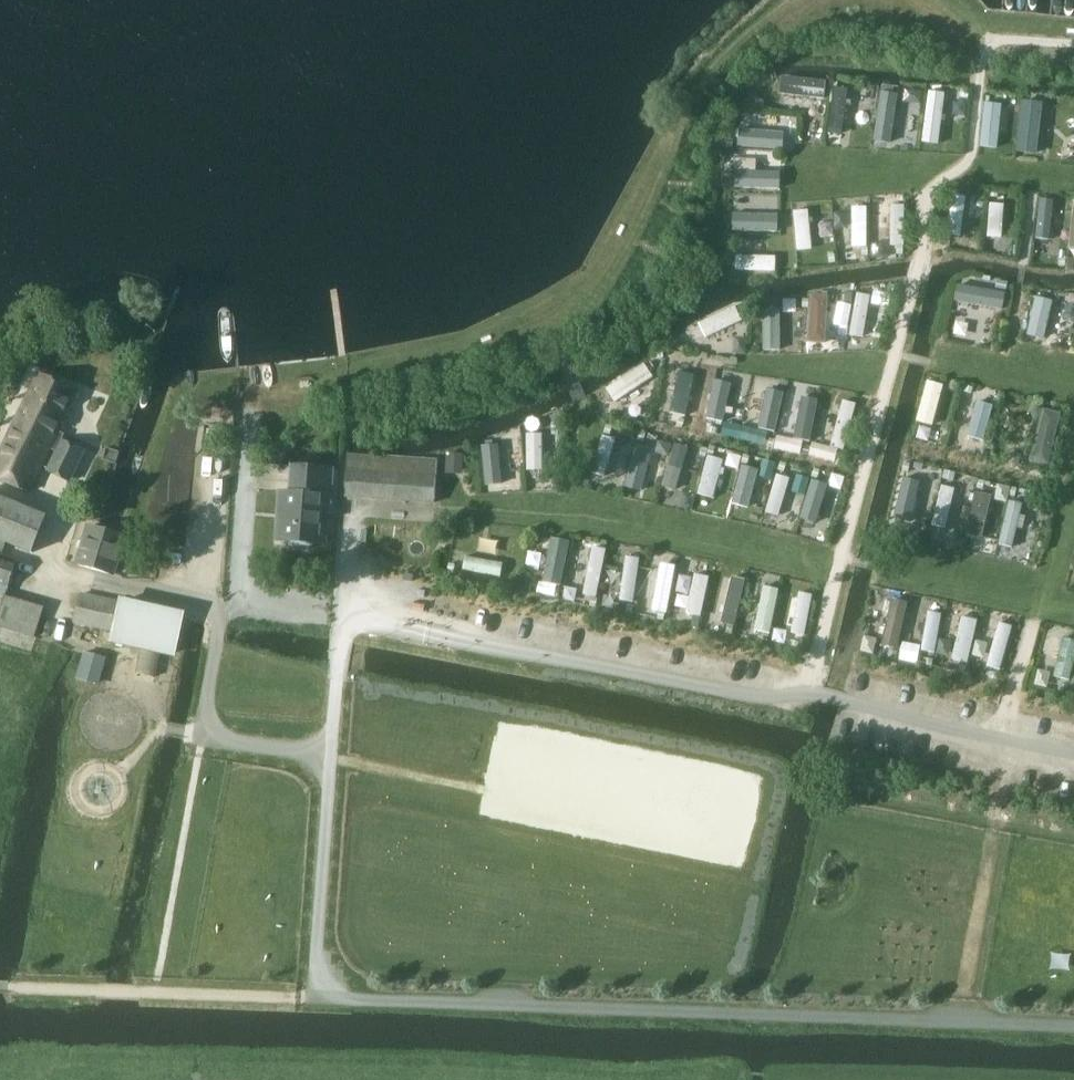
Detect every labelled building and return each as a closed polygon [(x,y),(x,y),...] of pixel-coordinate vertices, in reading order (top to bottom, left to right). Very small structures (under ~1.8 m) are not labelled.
[(824,97),(826,80),(782,75),(780,92),(824,97)] [(848,87),(835,85),(829,133),(841,134),(848,87)] [(891,140),(898,91),(881,89),(874,138),(891,140)] [(939,143),(945,91),(929,89),(923,141),(939,143)] [(1037,151),(1042,100),(1023,98),(1017,149),(1037,151)] [(998,146),(1002,102),(985,100),(981,144),(998,146)] [(784,131),(740,127),(738,144),(782,148),(784,131)] [(779,188),(780,170),(735,169),(734,187),(779,188)] [(966,194),(951,192),(946,233),(961,235),(966,194)] [(1055,197),(1040,196),(1035,236),(1050,237),(1055,197)] [(1005,202),(990,201),(987,236),(1002,237),(1005,202)] [(905,203),(891,203),(891,244),(904,245),(905,203)] [(867,205),(852,205),(852,246),(867,245),(867,205)] [(809,208),(794,209),(798,249),(812,248),(809,208)] [(778,230),(778,212),(734,210),(733,228),(778,230)] [(776,270),(776,253),(736,253),(736,270),(776,270)] [(1002,307),(1005,290),(959,282),(956,299),(1002,307)] [(863,337),(871,293),(857,291),(850,334),(863,337)] [(825,342),(829,294),(813,293),(809,340),(825,342)] [(810,309),(810,294),(782,295),(782,309),(810,309)] [(1053,300),(1036,296),(1027,332),(1044,336),(1053,300)] [(849,327),(852,305),(838,302),(835,325),(849,327)] [(743,320),(735,305),(699,322),(707,337),(743,320)] [(779,347),(779,307),(763,307),(764,348),(779,347)] [(654,377),(645,362),(606,386),(616,401),(654,377)] [(695,373),(680,370),(671,411),(686,414),(695,373)] [(67,481),(83,446),(57,434),(77,390),(38,372),(0,457),(0,479),(31,493),(51,450),(57,452),(48,472),(67,481)] [(732,382),(718,378),(709,417),(723,421),(732,382)] [(933,424),(945,384),(928,379),(917,420),(933,424)] [(972,393),(974,387),(965,384),(963,391),(972,393)] [(784,390),(767,387),(759,427),(776,430),(784,390)] [(820,399),(803,395),(795,437),(812,440),(820,399)] [(856,401),(843,398),(831,447),(844,450),(856,401)] [(985,440),(995,404),(978,400),(968,436),(985,440)] [(1043,407),(1031,458),(1049,462),(1061,411),(1043,407)] [(685,419),(679,417),(677,425),(683,427),(685,419)] [(211,423),(197,420),(193,444),(220,449),(224,429),(211,427),(211,423)] [(742,424),(725,421),(722,434),(740,437),(742,424)] [(613,425),(606,423),(604,432),(611,434),(613,425)] [(716,433),(718,427),(708,425),(707,431),(716,433)] [(644,442),(646,433),(640,431),(637,440),(644,442)] [(543,468),(542,432),(528,432),(528,468),(543,468)] [(616,438),(603,434),(592,471),(605,475),(616,438)] [(776,438),(769,437),(767,446),(774,447),(776,438)] [(671,442),(659,438),(655,451),(667,454),(671,442)] [(677,488),(688,445),(675,441),(663,484),(677,488)] [(502,481),(499,442),(482,443),(486,482),(502,481)] [(653,447),(636,442),(624,485),(641,490),(653,447)] [(810,455),(812,446),(802,444),(800,453),(810,455)] [(464,452),(447,451),(446,472),(463,473),(464,452)] [(842,453),(836,451),(833,460),(839,462),(842,453)] [(1020,463),(1022,453),(1010,451),(1008,460),(1020,463)] [(750,454),(744,453),(742,462),(748,464),(750,454)] [(348,454),(345,496),(435,502),(438,460),(368,455),(348,454)] [(715,496),(724,458),(708,454),(698,492),(715,496)] [(787,462),(781,460),(778,469),(785,471),(787,462)] [(909,472),(911,463),(905,461),(902,470),(909,472)] [(759,468),(741,464),(732,502),(749,506),(759,468)] [(292,465),(286,540),(317,542),(319,520),(329,521),(333,469),(292,465)] [(821,469),(814,467),(812,476),(818,478),(821,469)] [(954,480),(956,471),(945,468),(942,477),(954,480)] [(781,515),(791,476),(776,472),(766,511),(781,515)] [(803,494),(809,476),(797,473),(792,491),(803,494)] [(904,476),(895,517),(911,521),(920,480),(904,476)] [(992,481),(979,478),(977,488),(984,490),(985,484),(991,486),(992,481)] [(828,483),(813,479),(802,517),(817,522),(828,483)] [(955,487),(942,484),(932,525),(946,528),(955,487)] [(992,494),(976,490),(966,532),(982,536),(992,494)] [(7,543),(34,553),(47,514),(0,496),(0,584),(8,587),(17,560),(3,555),(7,543)] [(1023,502),(1010,499),(999,544),(1013,547),(1023,502)] [(79,564),(113,574),(124,536),(90,526),(79,564)] [(580,584),(593,537),(580,533),(566,580),(580,584)] [(569,539),(551,535),(543,580),(561,583),(569,539)] [(607,546),(594,544),(584,592),(597,595),(607,546)] [(503,561),(465,554),(462,568),(501,575),(503,561)] [(640,557),(627,555),(620,598),(634,600),(640,557)] [(677,564),(661,561),(652,606),(668,609),(677,564)] [(710,575),(696,572),(686,612),(701,614),(710,575)] [(746,578),(732,575),(722,620),(736,623),(746,578)] [(779,587),(764,584),(755,625),(770,628),(779,587)] [(813,592),(800,590),(792,631),(805,633),(813,592)] [(142,647),(138,664),(155,668),(158,651),(173,654),(183,613),(120,599),(119,601),(82,593),(75,622),(113,631),(111,640),(142,647)] [(5,595),(0,611),(0,627),(35,637),(44,607),(5,595)] [(909,601),(891,597),(882,643),(899,646),(909,601)] [(936,653),(943,612),(928,610),(921,650),(936,653)] [(969,663),(979,618),(962,614),(952,659),(969,663)] [(1002,669),(1013,624),(1000,621),(989,665),(1002,669)] [(877,637),(865,634),(861,650),(874,653),(877,637)] [(1062,635),(1053,675),(1070,679),(1073,663),(1073,638),(1062,635)] [(951,640),(940,637),(937,652),(948,655),(951,640)] [(989,642),(976,639),(972,654),(985,658),(989,642)] [(898,650),(890,648),(887,657),(896,659),(898,650)] [(967,664),(961,662),(959,671),(965,673),(967,664)] [(1048,687),(1052,671),(1039,668),(1035,684),(1048,687)] [(999,672),(990,670),(989,676),(997,679),(999,672)] [(1069,684),(1060,682),(1059,690),(1068,691),(1069,684)]
